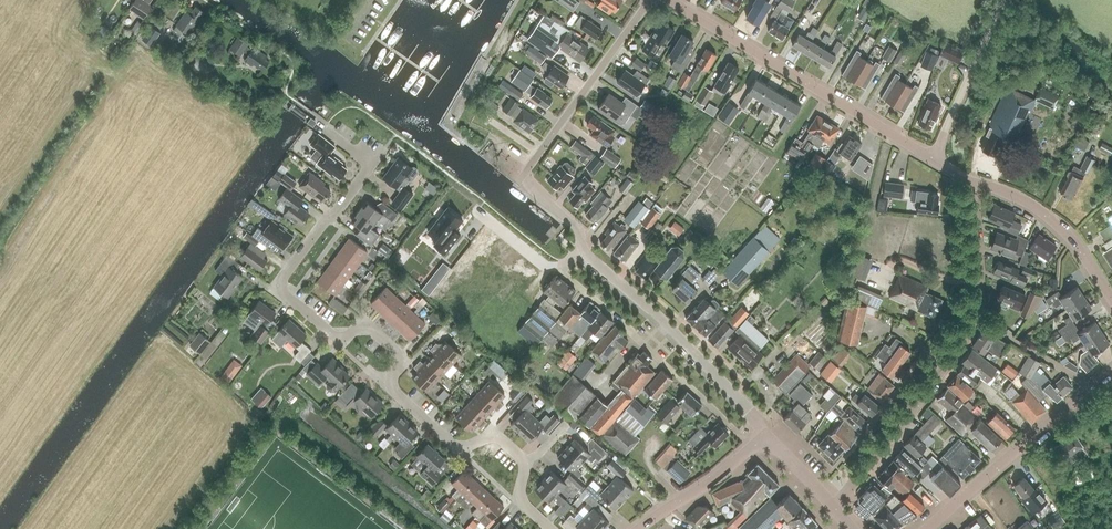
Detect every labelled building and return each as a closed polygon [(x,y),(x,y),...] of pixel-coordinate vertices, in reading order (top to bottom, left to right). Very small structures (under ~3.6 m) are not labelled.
[(131,7),(137,11),(136,13),(145,18),(152,6),(151,7),(149,5),(152,0),(136,0),(131,7)] [(573,9),(578,1),(576,0),(560,0),(573,9)] [(599,1),(597,5),(609,12),(611,8),(614,10),(621,0),(599,0),(599,1)] [(721,2),(735,10),(742,0),(722,0),(721,2)] [(754,4),(752,3),(749,9),(751,10),(747,17),(758,24),(766,11),(770,4),(769,1),(768,0),(756,0),(754,4)] [(778,5),(783,8),(789,12),(795,0),(781,0),(778,5)] [(863,21),(873,4),(867,0),(865,0),(862,5),(864,7),(857,18),(863,21)] [(196,8),(191,15),(185,11),(175,25),(176,26),(173,30),(180,35),(183,31),(190,36),(203,18),(201,17),(204,13),(196,8)] [(775,20),(769,30),(783,38),(789,28),(793,19),(786,15),(789,12),(783,8),(780,12),(776,20),(775,20)] [(588,48),(567,33),(570,30),(544,15),(538,23),(534,20),(522,36),(541,49),(550,35),(560,42),(558,45),(579,60),(588,48)] [(581,27),(581,28),(596,38),(602,28),(580,15),(575,23),(581,27)] [(129,32),(135,35),(142,24),(137,21),(129,32)] [(665,44),(674,29),(661,22),(657,30),(655,29),(643,50),(654,56),(661,42),(665,44)] [(871,27),(866,23),(861,30),(867,33),(871,27)] [(110,30),(103,25),(99,30),(106,35),(110,30)] [(152,46),(161,33),(151,26),(146,34),(144,33),(140,38),(152,46)] [(811,40),(814,35),(817,30),(813,27),(806,38),(799,33),(793,45),(805,52),(811,41),(811,40)] [(685,54),(693,41),(682,34),(669,55),(675,59),(671,66),(682,73),(691,58),(685,54)] [(818,45),(811,41),(805,52),(817,59),(824,48),(823,48),(830,37),(825,34),(818,45)] [(267,57),(253,47),(251,49),(246,46),(247,44),(238,37),(230,49),(240,55),(243,51),(248,54),(244,61),(251,66),(253,63),(264,71),(269,62),(265,60),(267,57)] [(831,52),(824,48),(817,59),(829,66),(842,44),(837,41),(831,52)] [(865,47),(871,51),(875,45),(868,41),(865,47)] [(891,59),(899,48),(892,43),(884,55),(891,59)] [(962,50),(947,43),(942,55),(957,62),(962,50)] [(545,56),(533,48),(528,44),(523,52),(528,55),(530,52),(542,61),(545,56)] [(900,65),(910,48),(905,44),(894,61),(900,65)] [(707,70),(716,55),(706,49),(692,72),(697,75),(698,73),(699,74),(703,68),(707,70)] [(854,82),(867,61),(860,56),(862,53),(857,50),(842,74),(854,82)] [(926,52),(921,65),(932,69),(933,68),(938,56),(926,52)] [(195,55),(187,66),(206,80),(214,69),(195,55)] [(640,71),(645,64),(636,57),(631,65),(640,71)] [(651,59),(647,65),(653,69),(657,63),(651,59)] [(865,89),(881,64),(876,62),(874,65),(867,61),(854,82),(865,89)] [(541,67),(549,72),(543,79),(544,82),(549,85),(551,85),(554,82),(561,86),(568,76),(553,66),(552,67),(544,62),(541,67)] [(726,89),(738,68),(728,62),(714,85),(719,88),(720,86),(726,89)] [(536,89),(529,83),(533,78),(520,69),(511,81),(524,90),(531,95),(530,97),(538,103),(539,102),(546,107),(551,99),(544,94),(545,93),(537,87),(536,89)] [(645,85),(650,78),(637,70),(633,75),(626,70),(617,82),(636,95),(644,84),(645,85)] [(685,88),(692,77),(685,72),(678,83),(685,88)] [(892,106),(905,85),(898,80),(900,77),(896,74),(881,98),(892,106)] [(663,85),(670,90),(676,80),(669,76),(663,85)] [(767,85),(756,79),(740,106),(745,109),(749,101),(751,102),(754,95),(759,98),(767,85)] [(762,118),(778,92),(767,85),(759,98),(766,102),(758,116),(762,118)] [(904,113),(919,88),(915,86),(913,89),(905,85),(892,106),(904,113)] [(705,105),(713,91),(704,86),(696,100),(697,101),(694,105),(702,109),(704,105),(705,105)] [(518,100),(523,93),(514,87),(509,94),(518,100)] [(1052,108),(1058,96),(1040,87),(1034,100),(1007,87),(988,128),(989,128),(981,144),(984,146),(982,151),(993,156),(999,143),(1013,150),(1035,103),(1037,104),(1038,101),(1052,108)] [(686,90),(682,96),(689,100),(693,94),(686,90)] [(781,111),(789,98),(778,92),(762,118),(766,121),(771,113),(767,110),(770,105),(781,111)] [(626,96),(621,102),(608,93),(598,109),(617,122),(619,123),(621,123),(624,122),(625,121),(630,114),(636,118),(638,115),(649,122),(654,116),(626,96)] [(499,106),(485,96),(481,102),(494,112),(499,106)] [(537,119),(522,108),(517,105),(518,102),(511,97),(502,108),(515,118),(514,120),(529,130),(537,119)] [(792,118),(800,105),(789,98),(781,111),(788,115),(784,121),(789,123),(792,118)] [(1088,115),(1094,104),(1082,98),(1076,108),(1088,115)] [(936,123),(940,113),(938,112),(941,104),(928,99),(924,107),(926,108),(919,124),(930,129),(933,121),(936,123)] [(658,109),(645,100),(640,106),(653,115),(658,109)] [(716,115),(721,107),(711,101),(706,109),(716,115)] [(728,124),(739,109),(729,102),(718,117),(728,124)] [(792,142),(786,151),(803,161),(812,147),(814,144),(828,122),(818,115),(813,124),(811,123),(807,130),(810,131),(802,144),(794,139),(792,142)] [(615,130),(609,126),(600,120),(593,116),(587,124),(594,129),(590,134),(608,146),(614,136),(612,135),(615,130)] [(306,122),(311,126),(315,120),(310,117),(306,122)] [(784,121),(780,129),(784,131),(789,123),(784,121)] [(828,122),(814,144),(819,147),(824,139),(830,143),(834,137),(833,136),(838,128),(828,122)] [(768,133),(763,140),(771,145),(776,139),(768,133)] [(318,134),(310,144),(317,150),(323,154),(317,161),(316,163),(330,174),(332,173),(339,178),(346,169),(341,164),(342,163),(330,153),(335,147),(320,136),(318,134)] [(852,159),(862,143),(853,138),(849,135),(844,143),(842,142),(837,149),(836,147),(830,156),(837,160),(842,152),(852,159)] [(594,154),(575,140),(571,147),(582,155),(579,159),(586,164),(594,154)] [(1098,149),(1099,149),(1110,155),(1111,151),(1111,149),(1101,143),(1098,149)] [(617,164),(621,159),(606,148),(600,157),(622,173),(625,170),(617,164)] [(818,170),(826,159),(816,152),(809,164),(818,170)] [(595,174),(605,163),(595,155),(585,166),(595,174)] [(1068,177),(1060,193),(1063,194),(1064,198),(1068,200),(1072,199),(1083,177),(1084,174),(1085,171),(1088,173),(1095,160),(1086,155),(1080,168),(1074,165),(1071,171),(1068,172),(1067,174),(1068,177)] [(398,157),(383,177),(396,187),(397,187),(401,190),(392,202),(401,209),(412,194),(404,187),(409,180),(412,179),(417,173),(416,169),(414,167),(411,167),(398,157)] [(873,165),(862,158),(855,162),(871,173),(873,165)] [(829,176),(836,166),(826,159),(818,170),(829,176)] [(695,184),(679,212),(686,216),(689,210),(696,215),(705,201),(699,198),(702,192),(699,190),(702,185),(704,187),(711,175),(686,160),(678,174),(695,184)] [(561,166),(560,165),(547,180),(555,188),(559,184),(562,188),(573,176),(571,174),(574,171),(574,168),(567,162),(564,162),(561,166)] [(277,169),(272,176),(274,177),(278,180),(279,181),(284,174),(278,170),(277,169)] [(626,175),(632,181),(636,177),(629,171),(626,175)] [(323,200),(330,191),(323,185),(324,183),(309,172),(299,186),(314,197),(316,195),(323,200)] [(284,174),(279,181),(291,189),(296,182),(284,174)] [(860,189),(865,182),(853,175),(849,182),(860,189)] [(272,176),(268,182),(269,183),(273,186),(278,180),(274,177),(272,176)] [(584,176),(572,190),(575,193),(569,200),(577,207),(583,200),(584,201),(594,189),(590,185),(592,183),(584,176)] [(625,193),(634,182),(628,178),(620,189),(625,193)] [(902,198),(904,184),(885,181),(883,196),(902,198)] [(430,184),(425,190),(433,195),(437,189),(430,184)] [(300,225),(309,214),(298,206),(303,200),(287,188),(278,199),(289,207),(284,213),(300,225)] [(601,191),(591,202),(593,204),(585,214),(593,221),(596,217),(598,219),(608,207),(607,206),(612,200),(601,191)] [(938,214),(939,204),(937,204),(938,195),(928,194),(929,193),(917,191),(916,201),(919,202),(918,211),(938,214)] [(652,202),(646,197),(641,203),(647,208),(652,202)] [(802,210),(809,202),(804,197),(796,205),(802,210)] [(888,211),(889,197),(882,197),(880,210),(888,211)] [(254,200),(251,205),(252,206),(256,209),(259,204),(255,201),(254,200)] [(365,201),(358,211),(375,224),(384,230),(387,227),(386,223),(389,219),(392,221),(397,214),(383,203),(378,210),(373,207),(365,201)] [(633,226),(647,208),(640,202),(625,220),(633,226)] [(661,213),(659,212),(662,208),(655,203),(652,207),(653,207),(641,223),(649,229),(661,213)] [(1011,219),(1014,212),(995,204),(989,219),(1006,226),(1004,229),(1018,234),(1022,224),(1011,219)] [(447,207),(428,232),(437,239),(433,245),(445,254),(460,235),(460,234),(454,230),(455,228),(462,220),(447,207)] [(275,216),(268,210),(264,215),(271,221),(271,220),(272,220),(275,216)] [(358,211),(351,221),(358,226),(353,233),(361,239),(371,246),(379,235),(371,230),(375,224),(358,211)] [(251,235),(266,246),(271,240),(283,249),(293,235),(286,230),(288,228),(280,222),(278,225),(272,220),(271,220),(271,221),(263,231),(258,227),(251,235)] [(677,220),(671,228),(682,235),(688,227),(677,220)] [(613,246),(625,230),(614,222),(605,233),(607,235),(601,243),(608,248),(610,245),(613,246)] [(730,261),(722,270),(738,285),(778,241),(780,239),(764,225),(730,261)] [(808,233),(815,238),(821,230),(814,225),(808,233)] [(688,242),(696,234),(690,229),(683,238),(688,242)] [(247,232),(243,237),(248,241),(251,235),(247,232)] [(1024,250),(1028,240),(1019,235),(1017,240),(999,232),(992,248),(1011,256),(1013,253),(1022,256),(1024,250)] [(623,261),(639,242),(629,234),(614,253),(623,261)] [(1048,259),(1056,246),(1039,234),(1030,247),(1048,259)] [(349,238),(341,249),(359,262),(367,251),(349,238)] [(488,271),(503,252),(491,242),(475,261),(488,271)] [(250,243),(241,256),(259,270),(266,260),(261,256),(264,253),(255,246),(250,243)] [(377,250),(386,257),(391,250),(382,244),(377,250)] [(666,279),(683,256),(682,249),(678,246),(670,246),(659,261),(660,261),(653,269),(666,279)] [(359,262),(341,249),(333,260),(351,273),(359,262)] [(1026,265),(1031,252),(1024,250),(1022,256),(1020,263),(1026,265)] [(660,261),(659,261),(650,253),(636,271),(646,278),(653,269),(660,261)] [(214,287),(210,292),(219,298),(223,293),(228,297),(242,277),(235,271),(240,264),(227,254),(215,270),(222,275),(214,287)] [(869,279),(876,258),(863,254),(856,274),(869,279)] [(728,262),(720,255),(716,260),(724,267),(728,262)] [(351,273),(333,260),(325,271),(343,284),(351,273)] [(1019,268),(1017,267),(1011,265),(1011,266),(999,261),(995,271),(1012,278),(1011,281),(1024,286),(1027,277),(1017,273),(1019,268)] [(443,263),(423,287),(422,289),(428,295),(450,268),(443,263)] [(689,284),(698,273),(689,265),(679,277),(681,278),(672,289),(687,301),(696,290),(689,284)] [(1034,279),(1037,271),(1024,265),(1021,273),(1034,279)] [(709,285),(718,273),(713,269),(704,281),(709,285)] [(343,284),(325,271),(317,282),(335,295),(343,284)] [(935,317),(943,299),(926,292),(929,287),(901,274),(890,297),(935,317)] [(543,300),(518,331),(519,332),(522,335),(535,345),(546,332),(557,319),(551,314),(555,309),(552,306),(553,306),(554,304),(550,301),(565,283),(556,275),(544,290),(549,295),(545,301),(543,300)] [(354,290),(359,293),(365,284),(361,281),(354,290)] [(565,283),(550,301),(554,304),(557,301),(563,306),(575,291),(565,283)] [(1019,309),(1025,294),(1003,285),(998,297),(1012,303),(1010,305),(1019,309)] [(862,286),(856,299),(877,309),(883,295),(862,286)] [(380,312),(395,296),(385,287),(370,303),(380,312)] [(404,287),(400,291),(404,295),(408,291),(404,287)] [(1066,309),(1083,297),(1076,287),(1061,297),(1057,291),(1045,299),(1049,305),(1052,303),(1055,307),(1061,303),(1066,309)] [(1031,292),(1024,307),(1034,311),(1044,297),(1031,292)] [(390,322),(405,305),(395,296),(380,312),(390,322)] [(411,307),(418,300),(414,296),(407,303),(411,307)] [(328,303),(343,314),(347,308),(333,297),(328,303)] [(1091,308),(1083,297),(1066,309),(1070,315),(1063,320),(1066,324),(1057,330),(1062,336),(1076,326),(1072,320),(1091,308)] [(422,298),(415,305),(419,310),(427,302),(422,298)] [(723,316),(716,309),(719,306),(718,304),(714,300),(712,300),(710,303),(704,298),(686,319),(701,332),(705,336),(723,316)] [(270,318),(275,312),(259,300),(250,312),(244,319),(255,328),(251,335),(261,343),(276,323),(270,318)] [(850,302),(843,332),(841,340),(857,344),(860,332),(866,306),(850,302)] [(538,348),(533,354),(536,357),(541,351),(540,349),(545,342),(551,347),(563,332),(571,322),(573,325),(575,323),(577,320),(579,322),(581,320),(588,326),(591,322),(600,312),(589,303),(580,313),(569,304),(561,314),(557,319),(546,332),(535,345),(538,348)] [(400,331),(415,314),(405,305),(390,322),(400,331)] [(741,306),(726,323),(733,329),(734,329),(748,313),(741,306)] [(555,309),(551,314),(557,319),(561,314),(555,309)] [(583,332),(581,335),(586,340),(592,332),(593,331),(595,332),(601,337),(605,332),(613,322),(600,312),(591,322),(588,326),(583,332)] [(410,340),(425,324),(415,314),(400,331),(410,340)] [(750,314),(744,321),(749,326),(745,331),(744,330),(728,348),(736,356),(738,354),(751,366),(762,354),(758,350),(768,339),(759,331),(759,330),(758,331),(751,324),(756,319),(750,314)] [(434,327),(441,320),(436,315),(429,323),(434,327)] [(306,334),(289,319),(271,338),(280,347),(287,340),(294,347),(295,346),(299,350),(294,355),(300,361),(311,350),(304,344),(300,341),(306,334)] [(717,346),(731,332),(733,329),(726,323),(725,321),(716,332),(709,339),(717,346)] [(1084,344),(1102,332),(1094,321),(1080,331),(1076,326),(1062,336),(1059,338),(1063,343),(1071,338),(1074,343),(1080,339),(1084,344)] [(621,336),(624,332),(616,324),(609,332),(606,336),(604,337),(592,351),(604,361),(617,346),(620,349),(627,341),(621,336)] [(1009,344),(989,332),(984,329),(983,332),(973,346),(984,352),(986,348),(1001,357),(1009,344)] [(200,353),(211,341),(199,332),(189,344),(200,353)] [(1054,340),(1060,336),(1057,332),(1051,336),(1054,340)] [(1109,343),(1102,332),(1084,344),(1088,351),(1082,355),(1080,365),(1087,372),(1099,360),(1098,360),(1092,354),(1109,343)] [(786,346),(794,340),(788,333),(780,340),(786,346)] [(890,346),(885,343),(881,349),(901,364),(910,351),(902,344),(903,342),(897,337),(890,346)] [(435,343),(432,346),(451,363),(459,355),(445,341),(440,346),(435,343)] [(451,363),(432,346),(429,349),(433,353),(428,358),(443,372),(451,363)] [(901,364),(881,349),(877,354),(888,362),(882,369),(892,376),(901,364)] [(970,383),(974,386),(980,378),(993,386),(990,384),(1001,370),(973,350),(963,363),(964,364),(958,372),(971,381),(970,383)] [(632,398),(634,395),(654,372),(646,365),(652,358),(643,351),(639,355),(637,353),(613,381),(621,388),(606,406),(595,397),(596,396),(581,383),(572,375),(550,401),(573,420),(574,421),(578,416),(600,436),(601,435),(601,436),(633,399),(632,398)] [(817,369),(827,358),(819,352),(807,365),(795,354),(771,381),(785,394),(811,364),(817,369)] [(574,359),(566,353),(558,363),(566,370),(574,359)] [(1035,370),(1040,361),(1029,355),(1020,370),(1031,377),(1035,370)] [(587,356),(577,372),(587,377),(596,361),(587,356)] [(326,376),(331,380),(330,382),(328,383),(327,385),(327,387),(331,390),(333,391),(335,389),(336,388),(337,386),(343,380),(344,380),(349,375),(336,364),(338,363),(332,358),(323,368),(316,362),(306,373),(318,384),(326,376)] [(443,372),(428,358),(423,364),(419,360),(416,363),(435,381),(443,372)] [(233,361),(221,376),(230,382),(242,367),(233,361)] [(435,381),(416,363),(413,367),(417,371),(412,376),(427,390),(435,381)] [(836,384),(847,372),(841,367),(830,379),(836,384)] [(655,398),(672,379),(661,369),(644,388),(655,398)] [(1053,385),(1049,380),(1043,373),(1041,375),(1035,370),(1031,377),(1036,381),(1035,382),(1056,400),(1072,386),(1064,376),(1053,385)] [(1048,393),(1035,382),(1028,376),(1020,371),(1004,390),(1031,422),(1046,410),(1039,401),(1048,393)] [(298,373),(294,378),(298,382),(303,377),(298,373)] [(516,379),(510,373),(507,376),(513,382),(516,379)] [(882,400),(894,385),(880,374),(870,388),(873,390),(871,392),(882,400)] [(964,400),(974,390),(957,375),(948,385),(964,400)] [(382,404),(365,388),(361,392),(358,389),(358,388),(351,382),(338,396),(346,404),(352,397),(354,400),(371,415),(382,404)] [(503,395),(489,382),(480,390),(499,408),(502,405),(498,401),(503,395)] [(516,401),(526,391),(520,385),(518,387),(514,383),(509,389),(513,392),(510,396),(516,401)] [(796,431),(809,418),(810,413),(802,406),(806,401),(805,400),(806,400),(804,398),(810,392),(812,395),(813,394),(801,383),(790,394),(794,398),(792,401),(796,405),(792,409),(783,418),(796,431)] [(962,434),(978,417),(962,402),(963,402),(947,388),(938,398),(953,412),(946,419),(962,434)] [(444,389),(439,394),(445,399),(449,394),(444,389)] [(261,408),(272,396),(265,390),(255,403),(261,408)] [(499,408),(480,390),(472,399),(487,413),(492,408),(496,411),(499,408)] [(681,405),(686,409),(684,411),(684,415),(686,417),(690,416),(692,414),(693,415),(702,405),(686,391),(678,400),(673,396),(657,415),(665,422),(681,405)] [(835,392),(828,400),(826,398),(820,404),(827,411),(840,396),(835,392)] [(872,414),(879,405),(865,394),(862,398),(856,393),(852,399),(872,414)] [(648,407),(634,395),(632,398),(633,399),(601,436),(623,456),(638,439),(635,435),(657,411),(650,405),(648,407)] [(511,425),(520,433),(534,418),(529,413),(534,408),(530,404),(532,401),(527,396),(519,405),(524,410),(511,425)] [(487,413),(472,399),(464,408),(483,425),(486,422),(482,418),(487,413)] [(971,410),(974,407),(967,401),(964,404),(970,409),(971,410)] [(861,431),(868,422),(850,406),(845,411),(836,402),(831,407),(839,414),(840,413),(859,431),(861,431)] [(976,405),(972,411),(977,416),(982,411),(976,405)] [(483,425),(464,408),(456,417),(471,430),(476,425),(480,428),(483,425)] [(1005,438),(1014,427),(997,411),(988,421),(1005,438)] [(394,436),(395,437),(408,422),(399,413),(385,428),(391,433),(385,439),(384,438),(379,444),(383,448),(394,436)] [(933,414),(915,434),(922,440),(927,435),(929,433),(940,421),(933,414)] [(548,432),(559,420),(553,415),(548,421),(544,417),(539,422),(534,418),(520,433),(529,442),(542,427),(548,432)] [(375,437),(387,425),(381,419),(369,431),(375,437)] [(571,422),(569,424),(571,426),(573,428),(577,424),(574,421),(573,420),(571,422)] [(845,450),(859,435),(844,420),(830,435),(828,434),(819,444),(834,458),(844,448),(845,450)] [(991,449),(1001,438),(982,420),(972,430),(991,449)] [(417,430),(408,422),(395,437),(399,441),(394,447),(398,450),(395,453),(401,458),(412,447),(406,442),(417,430)] [(721,441),(728,433),(727,431),(728,431),(725,428),(722,428),(718,424),(710,432),(709,430),(706,433),(700,428),(689,440),(694,445),(693,447),(699,454),(711,442),(715,446),(716,445),(718,445),(720,443),(721,441)] [(364,436),(359,432),(354,437),(358,440),(359,441),(364,436)] [(685,442),(673,432),(669,437),(681,447),(685,442)] [(916,456),(926,446),(914,434),(904,444),(916,456)] [(1087,483),(1075,466),(1076,466),(1073,461),(1079,457),(1081,460),(1088,455),(1081,446),(1082,445),(1074,434),(1053,449),(1066,465),(1063,467),(1079,489),(1087,483)] [(574,439),(566,448),(582,463),(586,458),(591,462),(595,458),(598,461),(606,453),(591,439),(587,443),(588,452),(574,439)] [(964,442),(963,444),(958,440),(945,453),(941,457),(939,459),(944,463),(946,461),(962,476),(969,469),(970,470),(974,465),(973,464),(980,457),(964,442)] [(672,441),(656,459),(666,467),(682,450),(672,441)] [(440,474),(434,469),(443,458),(427,444),(416,455),(417,456),(411,463),(421,472),(419,473),(431,484),(440,474)] [(924,464),(919,460),(918,460),(904,447),(895,458),(913,475),(921,466),(924,469),(923,470),(927,474),(934,468),(927,461),(924,464)] [(577,468),(582,463),(566,448),(557,457),(572,471),(567,476),(568,477),(580,488),(585,483),(578,477),(582,473),(577,468)] [(923,455),(919,460),(924,464),(927,461),(928,460),(923,455)] [(934,468),(937,471),(930,479),(940,488),(942,487),(949,494),(961,483),(943,466),(939,462),(932,455),(928,460),(927,461),(934,468)] [(667,471),(680,482),(691,472),(677,459),(667,471)] [(903,493),(913,481),(906,474),(908,472),(894,460),(878,477),(891,489),(895,485),(903,493)] [(395,461),(390,466),(394,470),(399,464),(395,461)] [(613,479),(608,484),(624,499),(633,489),(619,477),(624,471),(612,461),(607,466),(611,469),(607,473),(613,479)] [(779,484),(757,463),(745,476),(747,478),(745,481),(735,483),(713,493),(718,505),(730,500),(741,510),(727,524),(724,521),(713,526),(715,528),(735,528),(779,484)] [(455,499),(473,479),(463,470),(451,483),(457,489),(451,495),(455,499)] [(580,488),(568,477),(563,482),(551,471),(543,480),(558,493),(563,488),(568,493),(572,490),(575,493),(580,488)] [(1023,477),(1013,485),(1024,497),(1022,499),(1033,512),(1046,501),(1035,488),(1034,489),(1023,477)] [(471,501),(483,488),(473,479),(455,499),(465,508),(471,502),(471,501)] [(558,493),(543,480),(535,489),(549,502),(553,499),(560,505),(555,511),(560,516),(570,505),(558,493)] [(588,484),(584,489),(589,494),(596,501),(601,495),(596,491),(593,488),(588,484)] [(624,499),(608,484),(603,490),(597,484),(593,488),(596,491),(601,495),(616,508),(624,499)] [(875,515),(894,494),(883,486),(880,489),(875,484),(872,484),(859,497),(859,501),(861,502),(856,508),(867,518),(872,513),(875,515)] [(475,517),(493,497),(483,488),(471,501),(471,502),(477,507),(471,513),(475,517)] [(432,494),(427,490),(420,496),(426,501),(432,494)] [(920,514),(924,509),(922,507),(924,505),(909,491),(902,499),(913,510),(914,509),(920,514)] [(801,505),(789,493),(778,504),(771,497),(738,528),(739,528),(767,528),(782,514),(787,519),(801,505)] [(584,518),(596,528),(603,528),(609,522),(595,509),(600,504),(596,501),(589,494),(584,499),(587,502),(584,506),(590,511),(584,518)] [(875,515),(874,515),(886,528),(895,528),(918,516),(894,494),(875,515)] [(442,512),(454,499),(452,496),(447,501),(444,498),(436,507),(442,512)] [(491,520),(503,506),(493,497),(475,517),(479,521),(485,514),(491,520)] [(684,517),(694,527),(710,510),(703,504),(695,506),(684,517)] [(790,527),(792,528),(795,528),(798,526),(801,528),(811,528),(817,523),(802,508),(786,523),(790,527)] [(1058,510),(1047,518),(1050,523),(1046,526),(1048,528),(1055,528),(1065,522),(1058,510)] [(447,521),(450,517),(444,511),(440,515),(439,517),(445,523),(447,521)] [(980,513),(962,528),(993,528),(980,513)] [(584,518),(580,522),(574,517),(570,521),(567,518),(561,524),(567,528),(577,528),(578,528),(596,528),(584,518)] [(477,525),(472,520),(466,526),(469,528),(474,528),(477,525)] [(1028,520),(1017,528),(1035,528),(1028,520)]
